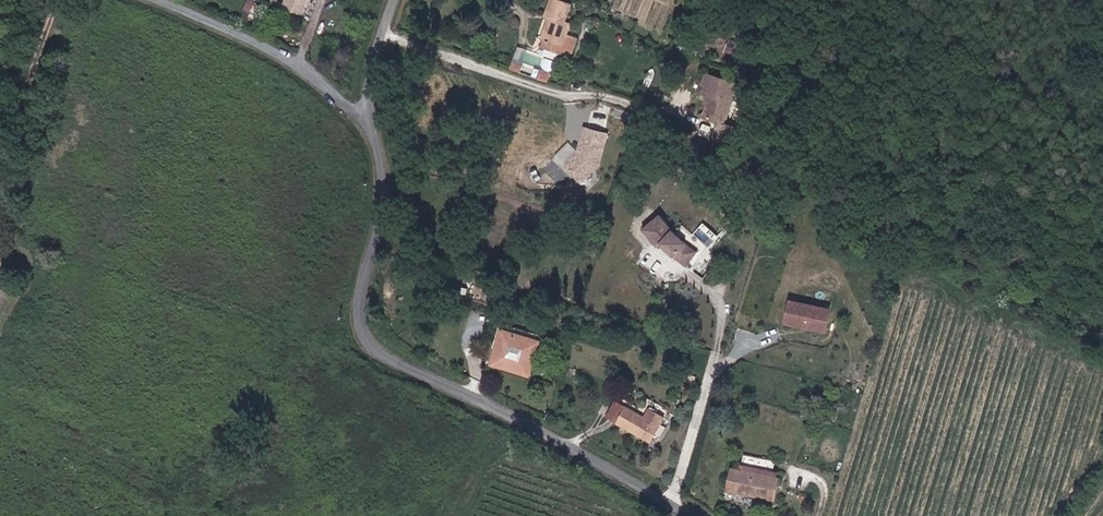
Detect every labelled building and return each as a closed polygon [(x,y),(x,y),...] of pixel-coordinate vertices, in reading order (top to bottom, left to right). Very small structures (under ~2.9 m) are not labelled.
[(255,0),(246,0),(241,16),(249,19),(255,0)] [(284,6),(304,13),(309,0),(286,0),(284,6)] [(574,3),(565,0),(552,0),(547,15),(551,16),(545,39),(548,40),(569,46),(567,53),(575,55),(581,36),(573,34),(577,21),(570,19),(574,3)] [(569,46),(548,40),(546,47),(567,53),(569,46)] [(526,63),(516,60),(513,68),(523,71),(526,63)] [(551,81),(554,73),(545,70),(542,78),(551,81)] [(727,124),(741,84),(710,74),(706,84),(709,84),(706,92),(717,96),(715,101),(712,103),(707,116),(727,124)] [(599,166),(608,136),(586,129),(578,153),(565,166),(580,183),(599,166)] [(557,158),(565,166),(578,153),(571,146),(557,158)] [(668,223),(650,237),(658,247),(660,244),(687,266),(697,252),(680,238),(668,223)] [(824,333),(829,312),(790,302),(785,324),(824,333)] [(503,362),(509,362),(509,374),(528,379),(538,346),(502,335),(491,368),(502,372),(503,362)] [(605,418),(614,423),(623,407),(613,402),(605,418)] [(623,407),(614,423),(648,441),(661,418),(645,409),(640,417),(623,407)] [(773,463),(743,456),(739,472),(730,470),(725,490),(772,502),(777,481),(769,480),(773,463)]
